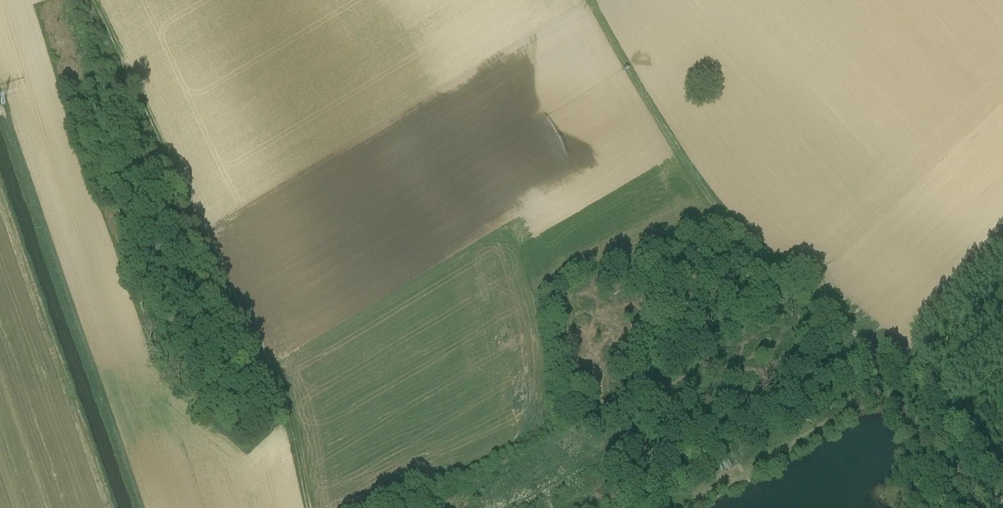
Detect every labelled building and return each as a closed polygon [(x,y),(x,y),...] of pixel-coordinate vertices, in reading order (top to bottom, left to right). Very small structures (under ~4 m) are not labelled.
[(719,460),(722,469),(730,467),(727,458),(719,460)]
